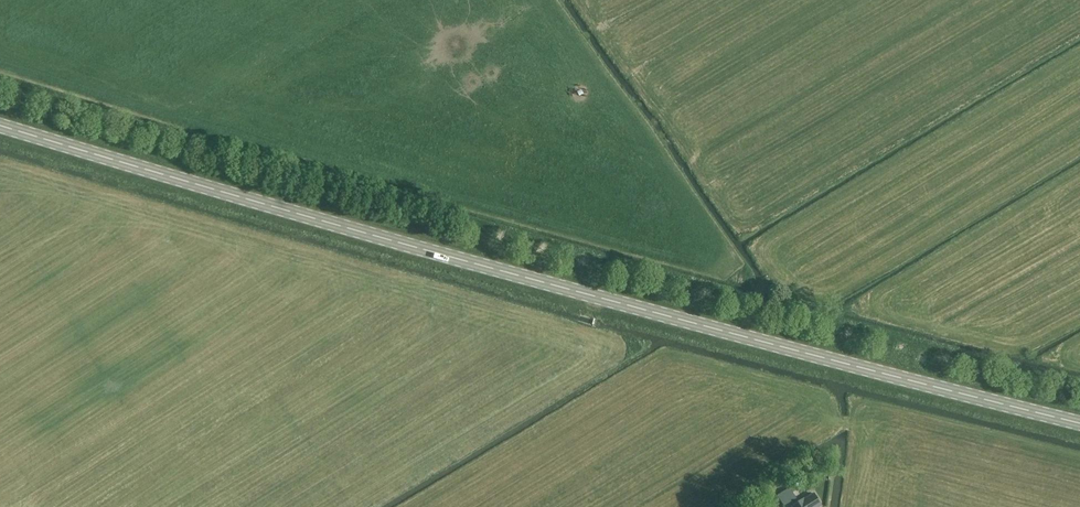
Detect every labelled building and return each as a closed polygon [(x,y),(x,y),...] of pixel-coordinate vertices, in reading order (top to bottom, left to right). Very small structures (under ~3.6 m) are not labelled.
[(790,488),(777,495),(784,506),(797,499),(790,488)] [(810,495),(805,498),(792,506),(816,506),(810,495)]
